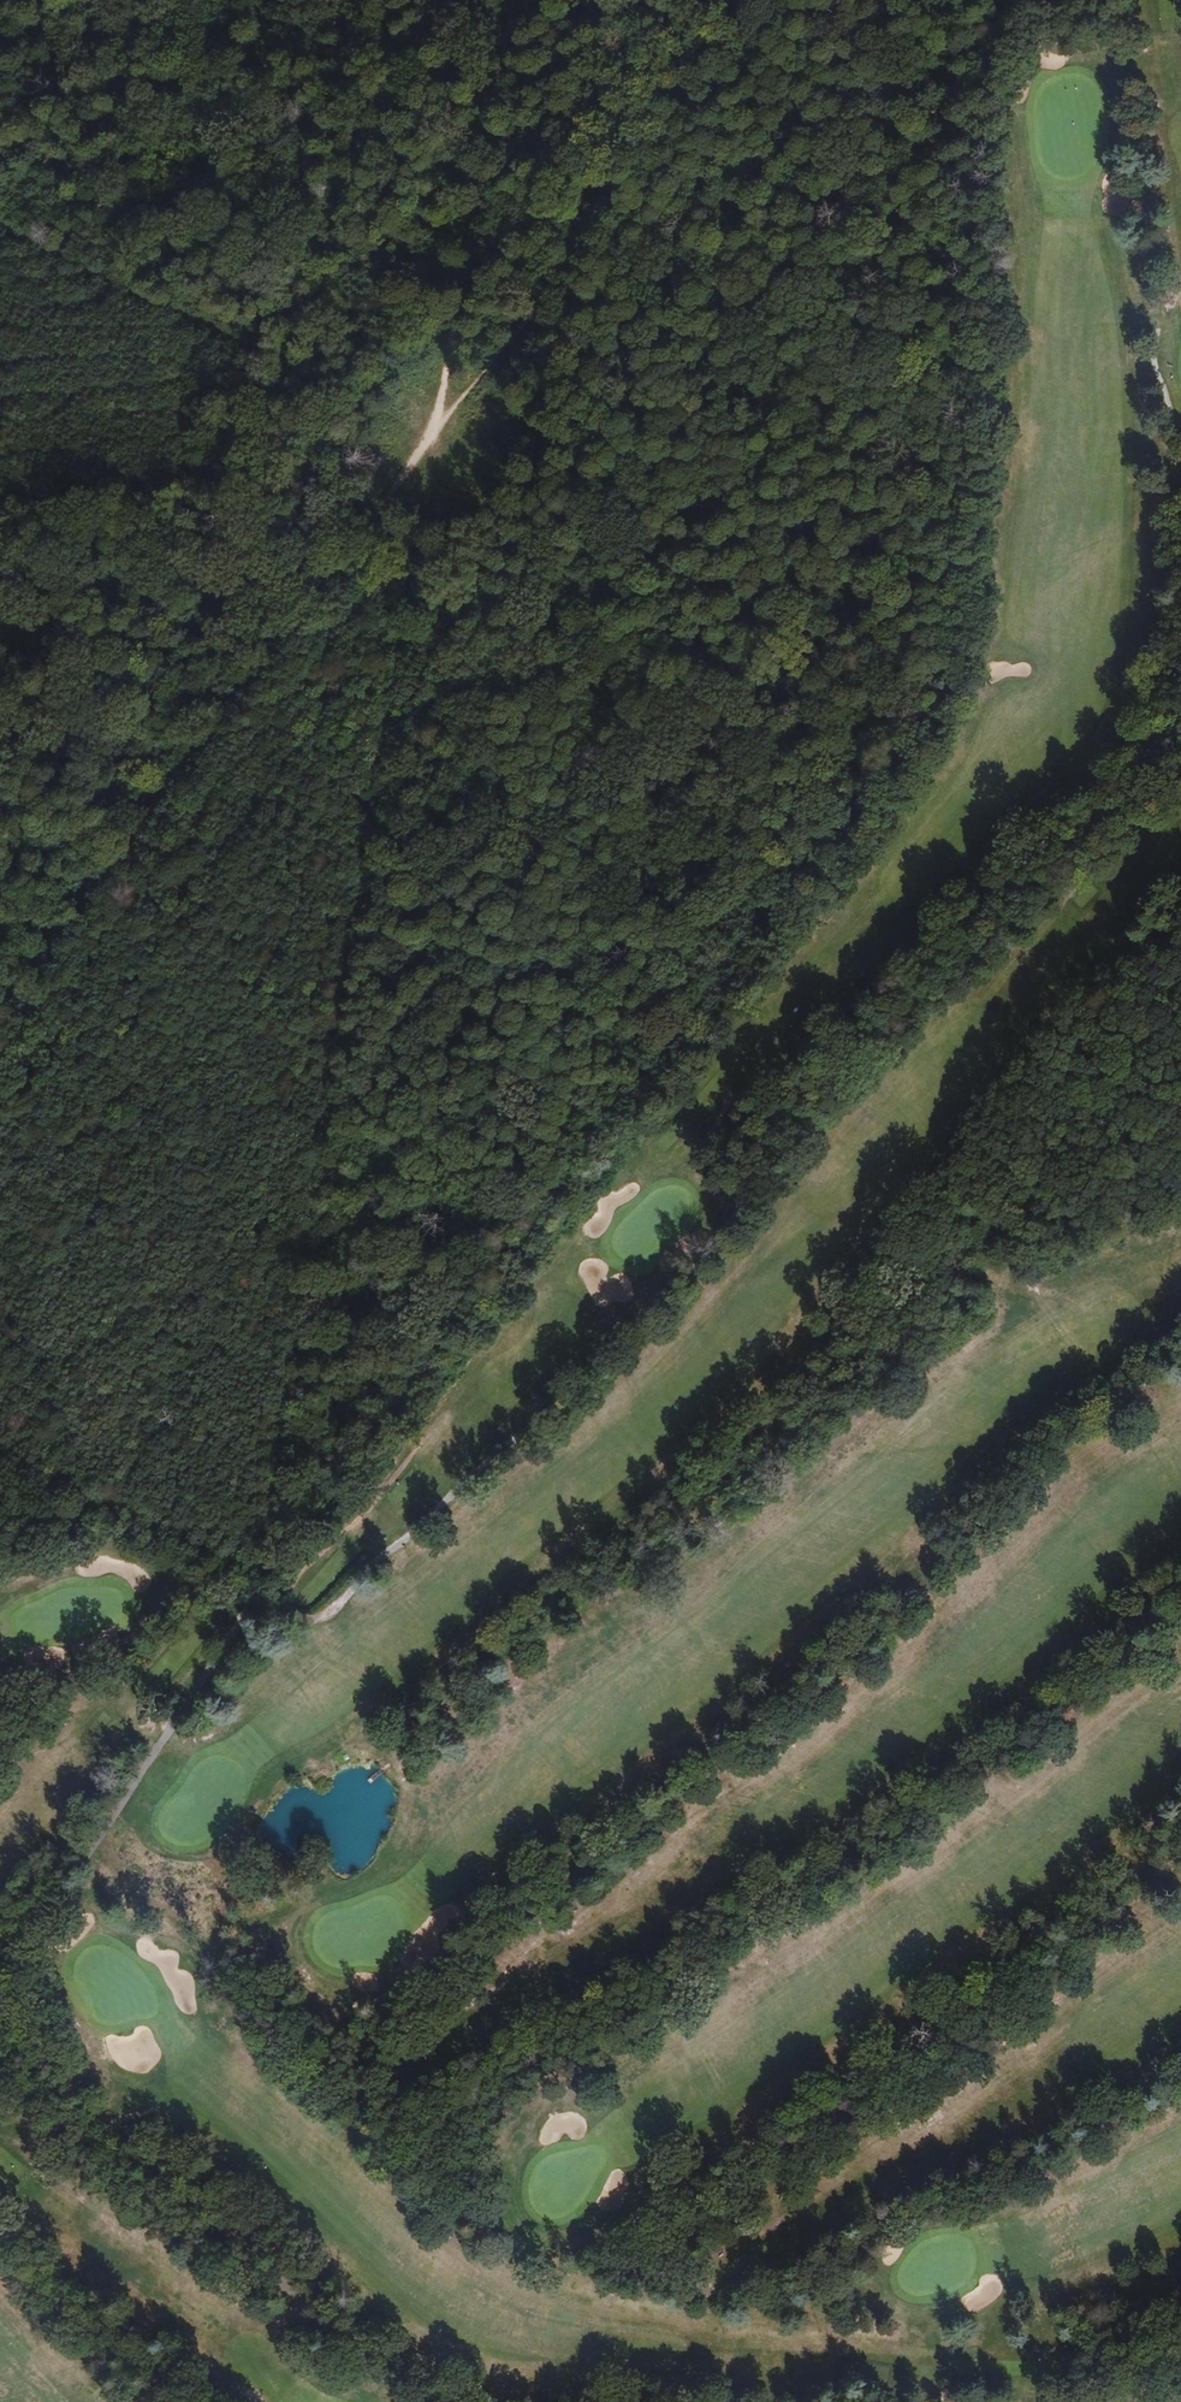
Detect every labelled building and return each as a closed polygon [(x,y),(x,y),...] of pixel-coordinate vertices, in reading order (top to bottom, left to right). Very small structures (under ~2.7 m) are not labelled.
[(607,1292),(593,1292),(593,1301),(626,1300),(625,1277),(607,1278),(607,1292)] [(606,2182),(604,2198),(619,2200),(621,2184),(606,2182)]
